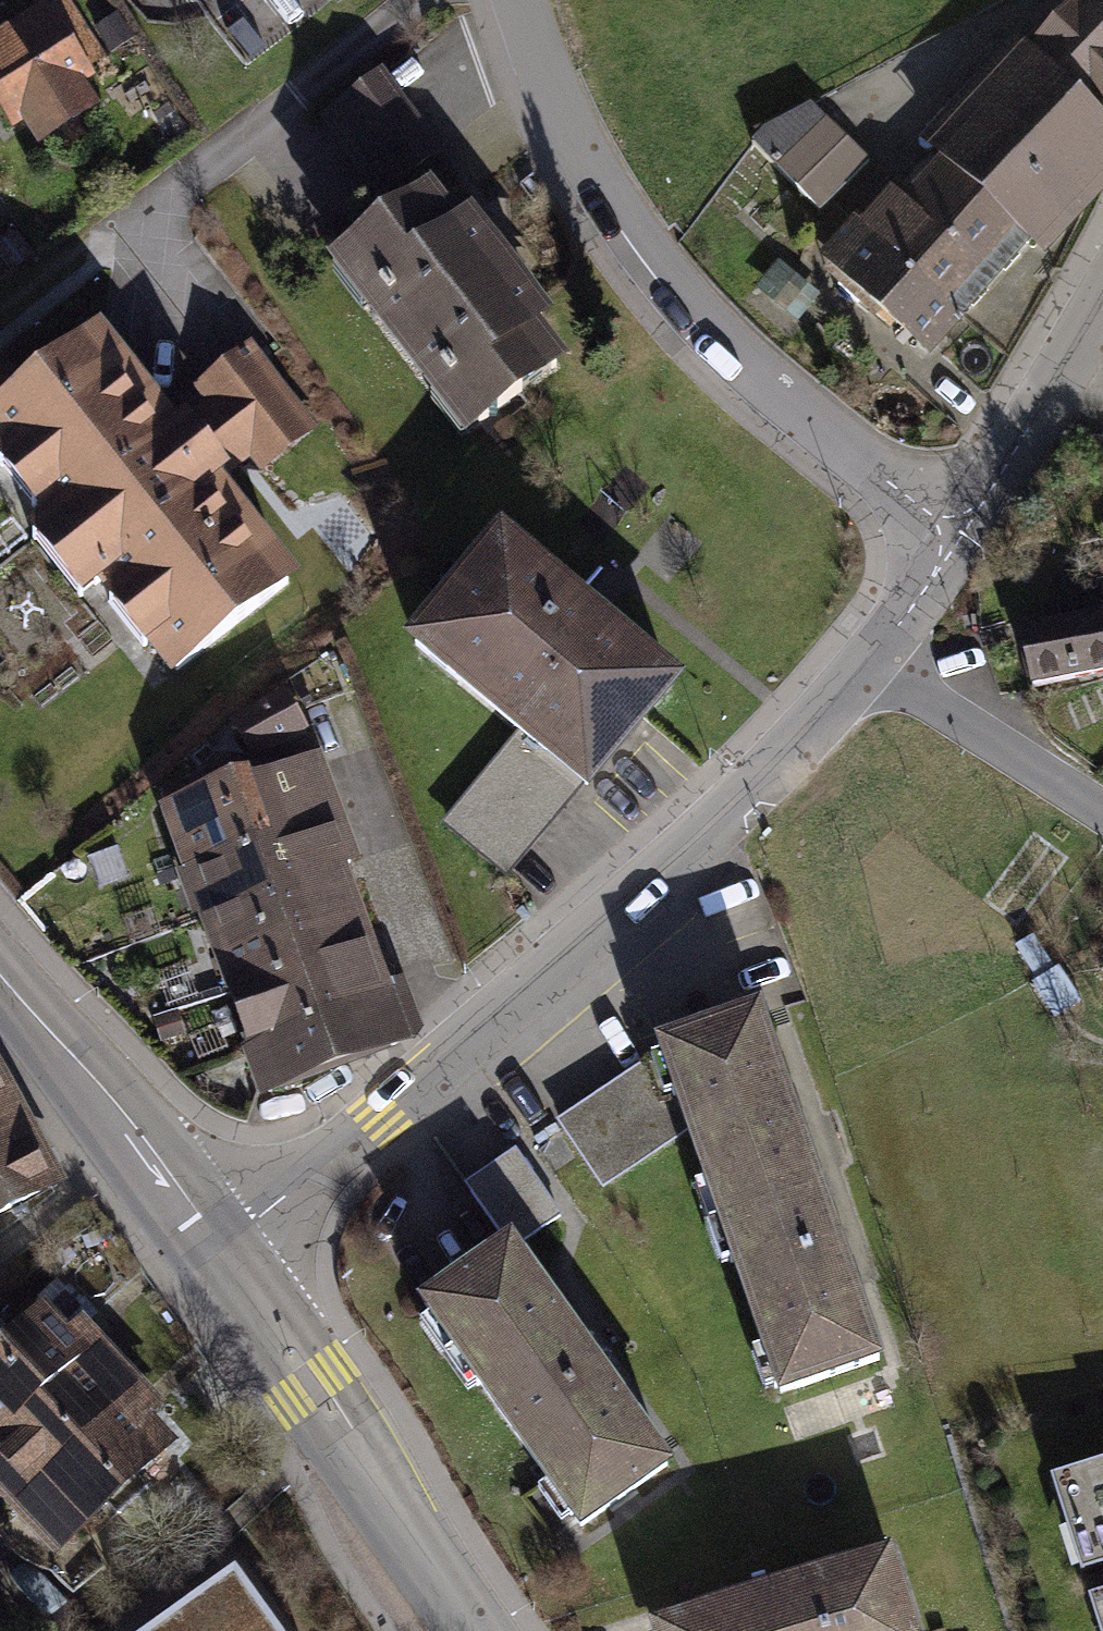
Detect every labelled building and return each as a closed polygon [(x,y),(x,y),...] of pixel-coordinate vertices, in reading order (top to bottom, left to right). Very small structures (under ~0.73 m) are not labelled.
[(1036,63),(1079,102),(1090,112),(1102,98),(1102,0),(1098,0),(1083,16),(1076,9),(1035,31),(1020,47),(1036,63)] [(41,16),(77,72),(100,57),(65,2),(41,16)] [(0,40),(0,93),(14,116),(23,110),(41,137),(88,107),(70,79),(78,74),(77,72),(41,16),(40,15),(0,40)] [(115,16),(95,29),(110,50),(129,38),(115,16)] [(985,205),(1079,102),(1036,63),(942,164),(985,205)] [(435,149),(379,78),(328,118),(383,189),(435,149)] [(893,199),(988,284),(1102,156),(1102,124),(1090,112),(1079,102),(985,205),(942,164),(909,198),(901,190),(893,199)] [(764,128),(753,142),(818,210),(868,163),(810,103),(764,128)] [(886,207),(865,230),(959,316),(988,284),(893,199),(892,201),(882,192),(876,198),(886,207)] [(442,378),(478,424),(521,392),(520,390),(550,367),(552,368),(556,365),(528,329),(541,319),(512,282),(508,285),(493,265),(497,262),(468,224),(454,234),(428,201),(393,228),(392,226),(349,258),(386,305),(374,314),(431,387),(442,378)] [(865,230),(837,263),(849,273),(838,285),(857,303),(868,291),(932,348),(959,316),(865,230)] [(177,670),(287,583),(209,485),(252,451),(263,465),(309,429),(260,367),(172,436),(94,338),(0,413),(0,448),(56,518),(51,522),(99,582),(104,578),(177,670)] [(525,733),(449,824),(500,866),(536,823),(541,827),(579,781),(587,788),(673,684),(636,653),(638,651),(597,618),(596,620),(578,606),(580,604),(539,570),(537,572),(500,541),(415,644),(458,680),(467,669),(554,741),(546,751),(525,733)] [(1020,636),(1032,687),(1102,670),(1102,617),(1020,636)] [(234,727),(253,758),(304,727),(284,694),(269,703),(270,705),(234,727)] [(292,928),(347,908),(333,870),(356,862),(319,764),(249,791),(266,838),(188,869),(205,916),(255,898),(265,924),(287,915),(292,928)] [(266,838),(249,791),(244,778),(165,807),(182,855),(188,869),(266,838)] [(328,973),(364,959),(347,908),(292,928),(287,915),(265,924),(255,898),(205,916),(233,992),(322,957),(328,973)] [(331,991),(372,977),(364,959),(328,973),(322,957),(233,992),(252,1044),(338,1013),(331,991)] [(372,977),(331,991),(338,1013),(252,1044),(269,1089),(396,1043),(391,1030),(413,1021),(399,981),(376,989),(372,977)] [(688,1128),(722,1223),(818,1190),(757,1015),(660,1048),(665,1058),(562,1128),(601,1187),(688,1128)] [(9,1207),(51,1184),(11,1109),(21,1102),(10,1087),(1,1091),(0,1089),(0,1191),(9,1207)] [(508,1245),(424,1305),(581,1526),(667,1465),(512,1248),(560,1214),(518,1156),(469,1191),(508,1245)] [(818,1190),(722,1223),(782,1393),(877,1360),(818,1190)] [(9,1207),(0,1191),(0,1212),(9,1207)] [(85,1357),(43,1313),(0,1353),(0,1436),(85,1357)] [(126,1401),(85,1357),(0,1436),(0,1457),(31,1490),(126,1401)] [(168,1446),(126,1401),(31,1490),(73,1534),(168,1446)] [(1084,1468),(1102,1527),(1102,1462),(1084,1468)] [(659,1630),(908,1630),(886,1560),(659,1630)] [(235,1571),(151,1630),(278,1630),(235,1571)]
